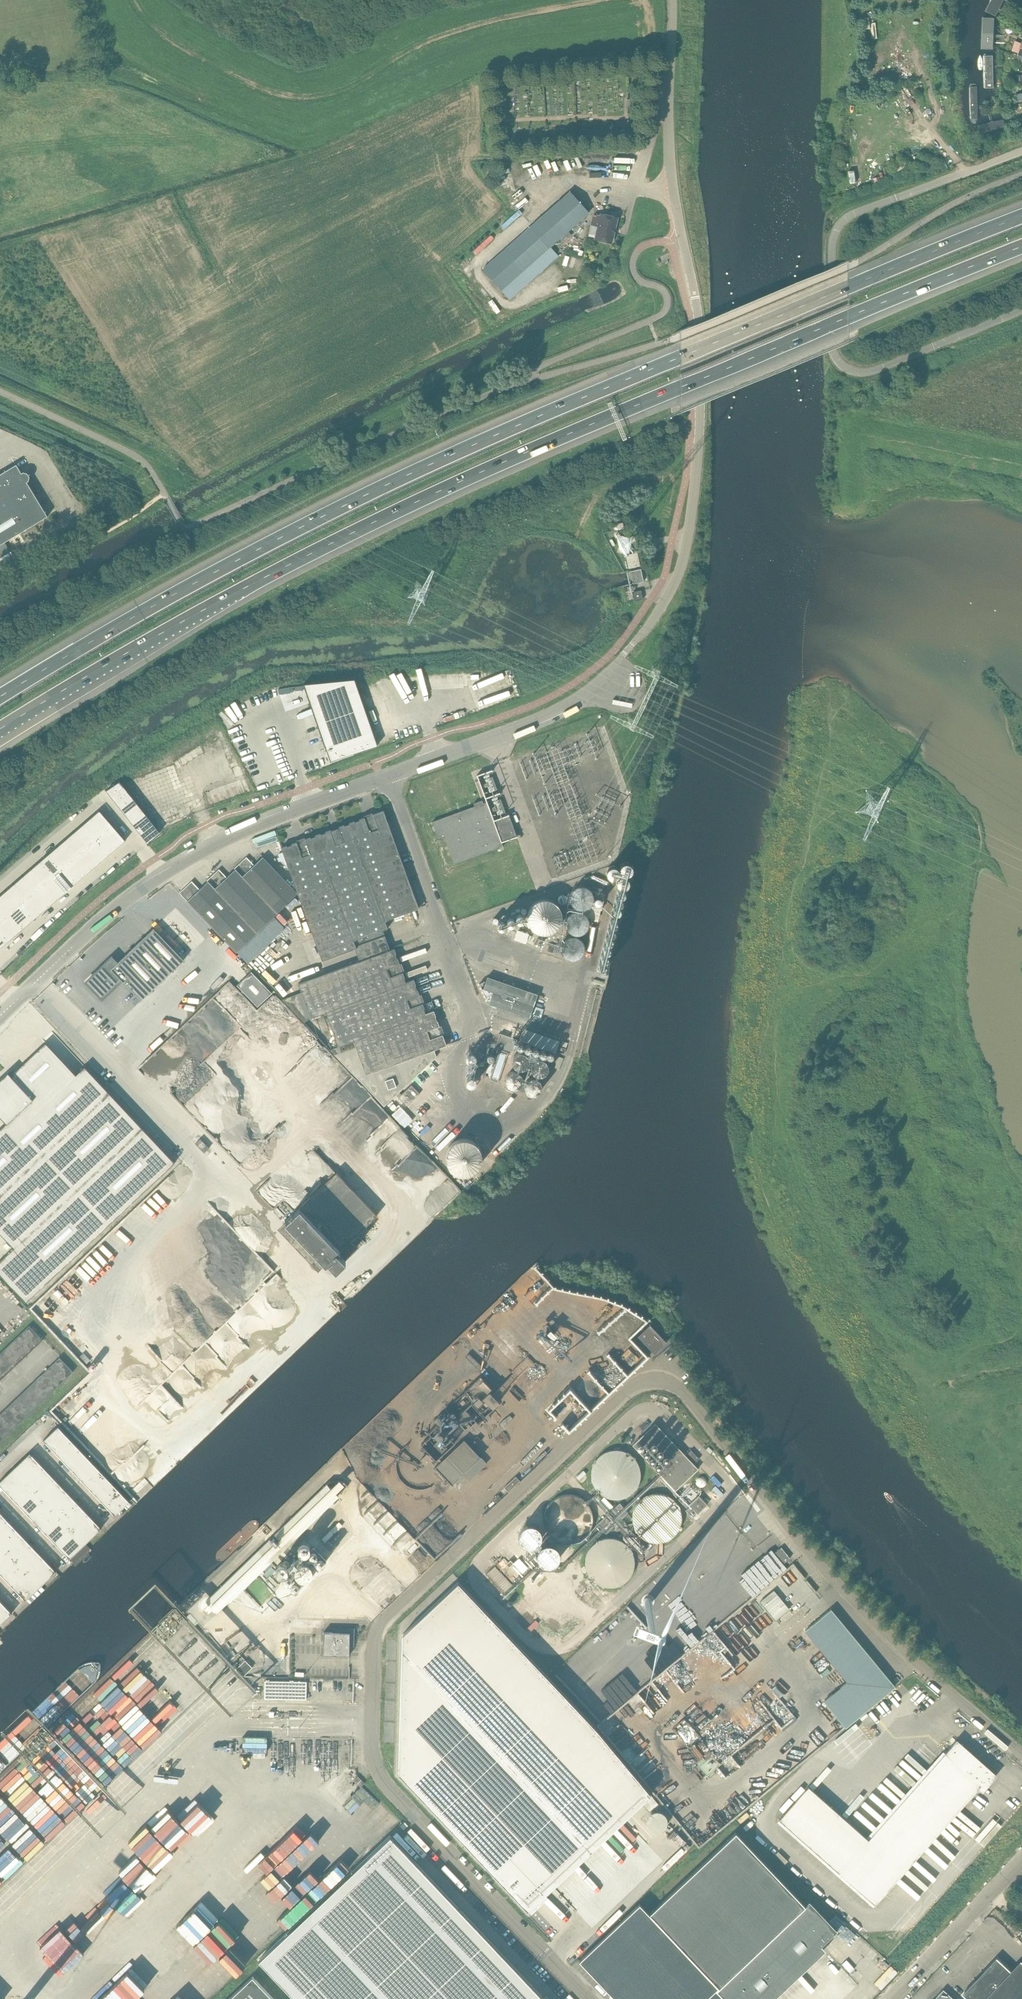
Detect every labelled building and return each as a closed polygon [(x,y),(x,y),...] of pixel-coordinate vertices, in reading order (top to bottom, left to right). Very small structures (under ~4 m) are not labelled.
[(986,11),(996,16),(1004,0),(992,0),(986,11)] [(994,49),(995,17),(981,17),(980,48),(994,49)] [(994,55),(983,55),(983,88),(994,88),(994,55)] [(968,87),(970,118),(973,124),(976,123),(978,118),(977,86),(975,84),(970,84),(968,87)] [(973,128),(976,135),(1007,125),(1004,117),(973,128)] [(510,299),(558,257),(550,247),(588,213),(570,192),(483,269),(510,299)] [(596,239),(611,242),(617,218),(602,214),(601,216),(594,214),(589,236),(596,237),(596,239)] [(0,474),(0,545),(47,516),(27,482),(29,481),(30,477),(27,473),(23,472),(21,473),(16,464),(0,474)] [(637,552),(626,555),(628,568),(640,566),(637,552)] [(643,581),(641,568),(628,571),(631,584),(643,581)] [(634,601),(643,599),(641,590),(632,592),(634,601)] [(354,679),(303,684),(330,762),(354,754),(377,745),(354,679)] [(515,837),(517,837),(492,769),(476,775),(486,802),(483,803),(482,800),(473,803),(474,806),(432,821),(438,837),(443,835),(454,864),(503,846),(502,842),(515,837)] [(120,781),(106,791),(113,800),(127,790),(120,781)] [(127,790),(113,800),(120,809),(133,798),(127,790)] [(133,798),(120,809),(127,817),(140,806),(133,798)] [(140,806),(127,817),(133,825),(146,815),(140,806)] [(100,810),(91,818),(104,833),(113,825),(100,810)] [(383,810),(349,823),(385,920),(419,908),(383,810)] [(146,815),(133,825),(140,834),(153,823),(146,815)] [(91,818),(82,825),(95,840),(104,833),(91,818)] [(153,823),(140,834),(147,842),(160,832),(153,823)] [(349,823),(316,835),(281,848),(298,893),(322,961),(373,942),(370,934),(388,928),(385,920),(349,823)] [(82,825),(74,832),(87,847),(95,840),(82,825)] [(113,825),(104,833),(117,848),(126,840),(113,825)] [(74,832),(65,840),(78,855),(87,847),(74,832)] [(104,833),(95,840),(108,855),(117,848),(104,833)] [(65,840),(57,847),(70,862),(78,855),(65,840)] [(95,840),(87,847),(100,863),(108,855),(95,840)] [(57,847),(48,854),(61,870),(70,862),(57,847)] [(87,847),(78,855),(91,870),(100,863),(87,847)] [(48,854),(40,862),(53,877),(61,870),(48,854)] [(78,855),(70,862),(83,877),(91,870),(78,855)] [(263,857),(254,865),(247,858),(244,861),(243,860),(234,868),(235,869),(226,877),(220,870),(216,873),(216,872),(207,881),(208,881),(199,890),(192,882),(189,885),(188,884),(180,893),(236,952),(248,941),(256,933),(268,921),(273,916),(277,913),(289,902),(298,893),(263,857)] [(621,870),(621,871),(622,872),(623,873),(624,873),(626,874),(627,874),(628,874),(629,873),(631,873),(631,872),(632,871),(633,869),(633,868),(633,867),(633,865),(632,864),(631,863),(630,862),(629,862),(628,861),(627,861),(625,862),(624,862),(623,863),(622,864),(621,865),(621,866),(620,867),(620,868),(621,870)] [(40,862),(31,869),(44,884),(53,877),(40,862)] [(70,862),(61,870),(74,885),(83,877),(70,862)] [(620,872),(620,871),(620,870),(619,869),(619,867),(618,867),(617,866),(616,865),(614,865),(613,865),(612,865),(611,866),(610,866),(609,867),(608,868),(608,869),(607,870),(607,872),(608,873),(608,874),(609,875),(609,876),(610,877),(612,877),(613,877),(614,877),(615,877),(616,877),(617,876),(618,875),(619,874),(620,873),(620,872)] [(31,869),(22,876),(35,892),(44,884),(31,869)] [(61,870),(53,877),(66,892),(74,885),(61,870)] [(618,884),(619,885),(620,886),(622,887),(623,887),(624,887),(626,887),(627,886),(628,885),(629,884),(629,883),(630,882),(630,880),(630,879),(629,878),(628,877),(627,876),(626,875),(625,875),(623,874),(622,875),(621,875),(620,876),(619,877),(618,878),(617,879),(617,881),(617,882),(618,883),(618,884)] [(22,876),(14,884),(27,899),(35,892),(22,876)] [(53,877),(44,884),(57,899),(66,892),(53,877)] [(14,884),(5,891),(18,906),(27,899),(14,884)] [(44,884),(35,892),(49,907),(57,899),(44,884)] [(555,934),(564,922),(578,933),(568,937),(566,939),(564,951),(574,959),(580,957),(586,949),(586,947),(581,933),(590,930),(594,908),(593,904),(596,900),(597,896),(593,886),(584,885),(576,888),(565,901),(547,897),(534,901),(529,908),(528,917),(530,924),(545,935),(543,943),(547,946),(554,938),(555,934)] [(0,896),(0,902),(10,914),(18,906),(5,891),(0,896)] [(35,892),(27,899),(40,914),(49,907),(35,892)] [(27,899),(18,906),(31,922),(40,914),(27,899)] [(1,921),(10,914),(0,902),(0,920),(1,921)] [(18,906),(10,914),(23,929),(31,922),(18,906)] [(10,914),(1,921),(14,936),(23,929),(10,914)] [(517,918),(517,919),(517,920),(517,921),(518,922),(519,922),(519,923),(520,923),(521,923),(522,923),(523,923),(524,923),(524,922),(525,922),(526,921),(526,920),(526,919),(526,918),(526,917),(525,916),(524,915),(523,915),(522,914),(521,914),(520,915),(519,915),(518,916),(517,917),(517,918)] [(517,923),(517,922),(517,921),(516,920),(515,919),(514,918),(513,918),(512,918),(511,918),(510,918),(509,919),(508,920),(508,921),(508,922),(508,923),(508,924),(509,925),(509,926),(510,926),(511,927),(512,927),(513,927),(514,926),(515,926),(516,925),(516,924),(517,923)] [(0,922),(0,937),(6,944),(14,936),(1,921),(0,922)] [(507,926),(507,925),(507,924),(506,924),(506,923),(505,922),(504,922),(503,921),(502,921),(501,921),(500,922),(499,922),(498,923),(498,924),(498,925),(498,926),(498,927),(498,928),(499,928),(499,929),(500,930),(501,930),(502,930),(503,930),(504,930),(505,929),(506,928),(506,927),(507,926)] [(122,980),(141,1000),(184,960),(154,928),(117,963),(112,957),(101,967),(100,966),(100,965),(95,970),(95,971),(96,972),(86,982),(102,998),(122,980)] [(526,943),(529,934),(518,930),(515,939),(526,943)] [(555,947),(549,944),(546,951),(553,953),(555,947)] [(359,961),(298,983),(302,993),(311,1018),(325,1012),(338,1047),(353,1042),(353,1040),(426,1013),(414,979),(406,982),(394,948),(391,949),(390,950),(389,950),(359,961)] [(602,967),(612,967),(611,953),(601,954),(602,967)] [(257,1006),(272,993),(251,971),(236,985),(257,1006)] [(480,983),(479,983),(480,985),(481,988),(487,1001),(488,1000),(490,1001),(489,1004),(529,1018),(533,1006),(538,994),(528,991),(487,977),(486,980),(484,981),(483,981),(480,983)] [(434,1049),(446,1045),(434,1010),(426,1013),(353,1040),(353,1042),(356,1048),(335,1055),(384,1107),(437,1056),(434,1049)] [(525,1029),(521,1041),(555,1052),(559,1041),(525,1029)] [(500,1034),(496,1046),(513,1051),(517,1039),(500,1033),(500,1034)] [(6,1074),(7,1075),(0,1082),(0,1116),(7,1123),(0,1129),(0,1233),(14,1248),(0,1261),(0,1274),(26,1302),(175,1163),(157,1144),(85,1067),(76,1075),(46,1043),(11,1075),(8,1072),(6,1074)] [(209,1148),(200,1138),(195,1143),(204,1153),(209,1148)] [(452,1146),(451,1147),(450,1149),(449,1150),(448,1151),(448,1153),(447,1154),(447,1156),(447,1157),(447,1159),(447,1160),(447,1162),(447,1163),(447,1165),(448,1166),(449,1168),(450,1169),(450,1170),(451,1172),(453,1173),(454,1174),(455,1175),(456,1175),(458,1176),(459,1177),(461,1177),(462,1177),(464,1177),(466,1177),(467,1177),(469,1177),(470,1176),(472,1176),(473,1175),(474,1174),(476,1173),(477,1172),(478,1171),(479,1170),(480,1169),(481,1167),(481,1166),(482,1164),(482,1163),(482,1161),(482,1160),(482,1158),(482,1157),(482,1155),(482,1154),(481,1152),(480,1151),(479,1149),(479,1148),(478,1147),(476,1146),(475,1145),(474,1144),(473,1143),(471,1143),(470,1142),(468,1142),(467,1141),(465,1141),(463,1141),(462,1141),(460,1142),(459,1142),(457,1143),(456,1143),(455,1144),(453,1145),(452,1146)] [(285,1221),(326,1265),(333,1273),(357,1250),(350,1241),(378,1214),(338,1171),(285,1221)] [(667,1342),(650,1324),(637,1335),(654,1353),(667,1342)] [(0,1353),(0,1381),(43,1340),(29,1325),(0,1353)] [(0,1414),(0,1441),(74,1372),(60,1357),(0,1414)] [(427,1454),(421,1460),(425,1465),(433,1459),(431,1457),(433,1455),(436,1459),(458,1438),(450,1430),(459,1421),(466,1428),(468,1425),(474,1432),(491,1415),(488,1412),(500,1401),(490,1392),(494,1388),(481,1376),(435,1419),(438,1422),(431,1428),(433,1431),(421,1443),(431,1453),(428,1455),(427,1454)] [(698,1469),(683,1453),(655,1423),(632,1445),(675,1490),(698,1469)] [(43,1440),(115,1515),(130,1501),(58,1426),(43,1440)] [(464,1439),(447,1456),(463,1473),(481,1457),(464,1439)] [(591,1475),(592,1479),(593,1483),(595,1487),(597,1490),(600,1493),(603,1495),(607,1497),(611,1498),(615,1499),(619,1498),(623,1498),(627,1496),(630,1494),(633,1491),(636,1488),(638,1485),(640,1481),(640,1477),(640,1472),(640,1468),(638,1464),(636,1460),(634,1457),(631,1454),(627,1452),(623,1450),(619,1450),(615,1449),(610,1450),(606,1451),(603,1453),(599,1456),(596,1459),(594,1463),(592,1466),(591,1471),(591,1475)] [(70,1558),(102,1528),(30,1452),(0,1481),(0,1485),(70,1558)] [(217,1610),(339,1491),(330,1481),(207,1600),(217,1610)] [(639,1535),(642,1537),(646,1540),(650,1541),(654,1542),(658,1542),(662,1542),(666,1541),(670,1539),(673,1537),(676,1534),(678,1530),(680,1527),(681,1523),(682,1519),(681,1514),(681,1511),(679,1507),(677,1503),(674,1500),(671,1498),(668,1495),(664,1494),(660,1493),(656,1493),(652,1494),(648,1495),(644,1496),(641,1499),(638,1502),(636,1505),(634,1509),(633,1512),(632,1516),(632,1520),(633,1524),(635,1528),(637,1532),(639,1535)] [(579,1496),(576,1495),(571,1494),(567,1494),(563,1494),(559,1496),(555,1498),(552,1500),(549,1503),(547,1507),(545,1510),(544,1515),(544,1519),(544,1523),(545,1527),(547,1531),(549,1534),(552,1537),(556,1540),(559,1541),(563,1543),(568,1543),(572,1543),(576,1542),(580,1540),(583,1538),(586,1535),(589,1532),(591,1529),(592,1525),(593,1520),(593,1516),(592,1512),(591,1508),(589,1505),(586,1501),(583,1499),(579,1496)] [(697,1514),(704,1507),(707,1505),(699,1496),(689,1505),(697,1514)] [(606,1533),(628,1512),(620,1503),(597,1524),(606,1533)] [(394,1543),(408,1530),(385,1505),(380,1510),(388,1518),(379,1526),(394,1543)] [(26,1600),(56,1571),(0,1512),(0,1573),(26,1600)] [(525,1545),(527,1546),(528,1546),(530,1547),(532,1547),(534,1546),(536,1545),(538,1544),(539,1543),(540,1542),(541,1540),(542,1538),(542,1536),(542,1534),(542,1532),(541,1531),(540,1529),(539,1528),(537,1526),(536,1525),(534,1525),(532,1524),(530,1524),(528,1524),(527,1525),(525,1526),(523,1527),(522,1528),(521,1530),(520,1532),(520,1534),(520,1535),(520,1537),(520,1539),(521,1541),(522,1542),(523,1544),(525,1545)] [(638,1552),(645,1545),(632,1531),(624,1538),(638,1552)] [(587,1554),(586,1558),(585,1562),(585,1566),(586,1570),(588,1574),(590,1578),(593,1581),(597,1583),(600,1585),(604,1586),(608,1587),(613,1587),(617,1586),(620,1584),(624,1582),(627,1580),(630,1576),(632,1573),(633,1569),(634,1565),(634,1561),(634,1556),(632,1552),(630,1549),(628,1546),(625,1543),(621,1540),(617,1539),(613,1538),(609,1538),(605,1538),(601,1539),(597,1541),(594,1544),(591,1547),(588,1550),(587,1554)] [(304,1540),(298,1546),(304,1553),(311,1547),(304,1540)] [(544,1566),(545,1567),(547,1568),(549,1568),(551,1568),(553,1568),(555,1567),(556,1566),(558,1565),(559,1563),(560,1561),(560,1560),(561,1558),(561,1556),(560,1554),(560,1552),(559,1550),(558,1549),(556,1548),(554,1547),(553,1546),(551,1546),(549,1546),(547,1546),(545,1546),(544,1547),(542,1548),(541,1550),(540,1551),(539,1553),(538,1555),(538,1557),(538,1559),(539,1561),(540,1562),(541,1564),(542,1565),(544,1566)] [(295,1591),(304,1582),(318,1569),(327,1560),(314,1547),(305,1555),(304,1554),(289,1568),(290,1570),(282,1578),(295,1591)] [(790,1558),(781,1547),(775,1552),(784,1563),(790,1558)] [(418,1549),(413,1553),(419,1562),(425,1557),(418,1549)] [(504,1557),(496,1565),(513,1583),(521,1575),(511,1565),(513,1563),(510,1560),(508,1562),(504,1557)] [(282,1575),(288,1568),(282,1562),(275,1568),(282,1575)] [(487,1573),(504,1591),(512,1584),(495,1566),(487,1573)] [(402,1634),(398,1773),(509,1890),(511,1889),(528,1907),(622,1817),(624,1819),(641,1802),(649,1812),(659,1803),(597,1728),(458,1581),(402,1634)] [(762,1602),(777,1621),(791,1610),(776,1591),(762,1602)] [(644,1600),(644,1601),(644,1602),(644,1603),(645,1603),(645,1604),(646,1604),(646,1605),(647,1605),(648,1605),(649,1605),(650,1605),(650,1604),(651,1604),(651,1603),(652,1603),(652,1602),(652,1601),(652,1600),(652,1599),(651,1599),(651,1598),(650,1598),(650,1597),(649,1597),(648,1597),(647,1597),(646,1597),(646,1598),(645,1598),(645,1599),(644,1599),(644,1600)] [(0,1600),(0,1624),(12,1613),(0,1600)] [(895,1686),(831,1609),(804,1631),(846,1681),(823,1700),(846,1727),(873,1705),(895,1686)] [(340,1631),(339,1632),(323,1632),(323,1655),(349,1655),(349,1646),(354,1646),(354,1645),(350,1645),(350,1634),(350,1633),(350,1632),(349,1631),(348,1630),(347,1629),(346,1629),(345,1629),(344,1629),(343,1629),(342,1629),(341,1630),(340,1631)] [(244,1676),(252,1667),(245,1660),(236,1668),(244,1676)] [(611,1669),(618,1677),(623,1672),(617,1664),(611,1669)] [(121,1685),(128,1694),(137,1686),(130,1677),(121,1685)] [(307,1681),(265,1681),(264,1699),(306,1699),(307,1681)] [(279,1761),(279,1736),(255,1736),(254,1760),(279,1761)] [(808,1786),(779,1819),(875,1904),(979,1787),(982,1790),(984,1788),(985,1788),(991,1781),(991,1780),(995,1775),(957,1741),(952,1746),(951,1745),(868,1839),(808,1786)] [(908,1752),(888,1775),(907,1791),(927,1768),(908,1752)] [(360,1787),(364,1783),(358,1776),(354,1780),(360,1787)] [(187,1840),(204,1824),(185,1804),(173,1816),(176,1820),(171,1825),(187,1840)] [(649,1914),(718,1986),(715,1989),(725,1998),(773,1998),(825,1949),(821,1945),(837,1930),(823,1915),(809,1900),(804,1905),(736,1832),(649,1914)] [(542,1998),(543,1997),(390,1835),(258,1960),(296,1998),(543,1998),(542,1998)] [(960,1856),(969,1863),(976,1853),(968,1847),(960,1856)] [(244,1873),(252,1883),(260,1876),(269,1886),(279,1877),(271,1868),(272,1867),(263,1857),(244,1873)] [(79,1883),(107,1910),(133,1884),(112,1863),(96,1880),(89,1873),(79,1883)] [(181,1899),(159,1917),(186,1949),(199,1938),(215,1957),(233,1942),(224,1931),(217,1937),(210,1928),(218,1922),(201,1902),(190,1911),(181,1899)] [(579,1960),(616,1998),(725,1998),(715,1989),(718,1986),(649,1914),(639,1903),(579,1960)] [(150,1985),(152,1982),(138,1963),(124,1973),(131,1963),(123,1957),(111,1974),(116,1971),(119,1976),(103,1998),(104,1998),(161,1998),(150,1985)] [(1012,1972),(998,1959),(964,1994),(969,1998),(1021,1998),(1021,1962),(1012,1972)] [(253,1976),(228,1998),(274,1998),(253,1976)] [(934,1998),(954,1998),(943,1989),(934,1998)]
